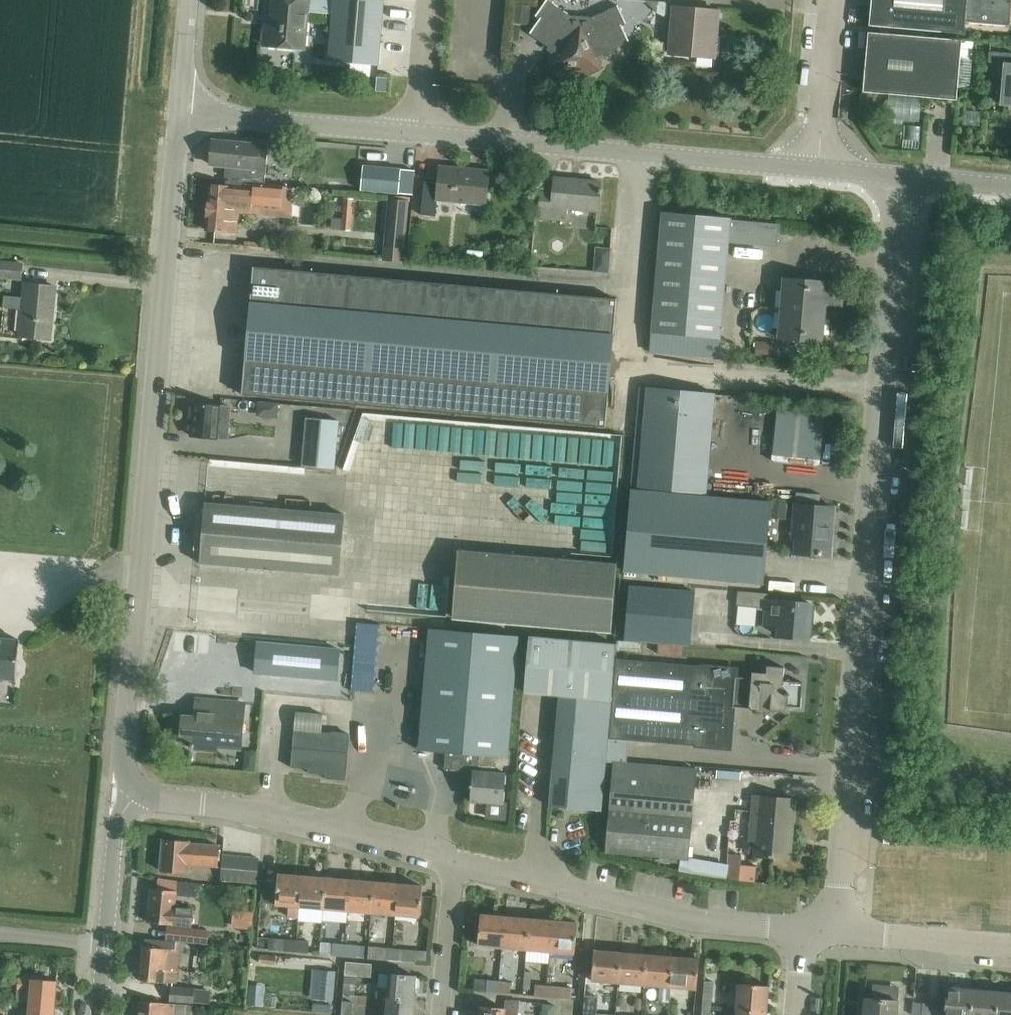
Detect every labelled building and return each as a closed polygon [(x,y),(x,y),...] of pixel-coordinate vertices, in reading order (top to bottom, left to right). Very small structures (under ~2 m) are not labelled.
[(296,1),(281,0),(280,22),(269,22),(268,41),(306,43),(308,12),(333,15),(329,60),(378,64),(379,64),(384,1),(378,0),(297,0),(296,1)] [(599,57),(629,42),(622,26),(625,24),(617,7),(591,19),(572,17),(548,0),(537,16),(541,19),(531,33),(556,51),(554,53),(564,73),(590,74),(599,59),(599,57)] [(871,5),(869,27),(965,35),(966,23),(968,0),(872,0),(871,5)] [(966,23),(1010,26),(1010,23),(1010,0),(968,0),(966,23)] [(515,5),(513,24),(521,25),(530,25),(532,6),(515,5)] [(719,9),(675,5),(671,52),(715,56),(719,9)] [(869,32),(865,79),(864,93),(957,101),(962,40),(869,32)] [(991,53),(990,60),(1003,62),(1002,77),(1004,77),(1002,103),(1010,104),(1010,55),(991,53)] [(377,77),(376,91),(387,91),(388,78),(377,77)] [(212,160),(211,164),(230,166),(229,181),(254,183),(254,184),(259,185),(266,185),(268,162),(268,159),(269,151),(246,149),(246,145),(213,142),(212,160)] [(415,170),(363,166),(361,191),(413,195),(415,170)] [(424,182),(421,215),(436,216),(437,202),(485,206),(489,171),(440,167),(439,183),(424,182)] [(541,193),(539,219),(566,222),(567,210),(597,213),(600,182),(555,177),(553,194),(541,193)] [(210,186),(206,229),(208,231),(228,233),(228,226),(239,227),(240,213),(248,214),(250,214),(251,214),(252,208),(253,188),(254,184),(254,183),(229,181),(225,180),(225,182),(225,186),(212,184),(210,186)] [(329,180),(329,189),(341,190),(342,180),(329,180)] [(253,188),(252,208),(282,210),(282,209),(283,191),(284,187),(282,187),(266,185),(259,185),(254,184),(253,188)] [(343,219),(342,230),(351,231),(354,199),(344,198),(343,210),(343,219)] [(404,263),(410,201),(389,199),(383,261),(404,263)] [(662,213),(650,353),(719,359),(729,241),(776,245),(778,225),(731,220),(732,219),(662,213)] [(21,279),(22,264),(0,261),(0,277),(21,279)] [(595,262),(594,272),(610,273),(610,263),(595,262)] [(254,267),(243,395),(605,427),(616,299),(254,267)] [(21,310),(18,336),(51,340),(56,287),(23,284),(22,297),(4,296),(3,308),(21,310)] [(839,304),(841,286),(822,285),(822,289),(786,286),(782,332),(806,334),(806,339),(820,341),(823,303),(839,304)] [(756,341),(755,357),(775,359),(776,342),(756,341)] [(707,493),(715,395),(647,389),(638,487),(707,493)] [(269,402),(267,417),(278,418),(279,403),(269,402)] [(193,404),(190,436),(219,439),(228,439),(228,437),(229,428),(229,427),(231,407),(193,404)] [(306,418),(302,466),(336,468),(339,421),(306,418)] [(630,489),(623,571),(764,584),(771,502),(630,489)] [(203,538),(201,563),(339,575),(345,516),(206,503),(205,523),(203,538)] [(775,503),(774,520),(782,521),(783,504),(775,503)] [(830,557),(834,509),(795,506),(792,538),(796,539),(795,554),(830,557)] [(609,632),(615,564),(461,550),(455,618),(609,632)] [(689,646),(694,592),(630,587),(625,640),(689,646)] [(768,600),(768,594),(738,591),(737,605),(758,607),(758,608),(764,609),(762,626),(777,627),(776,636),(809,639),(812,604),(768,600)] [(471,801),(488,802),(487,815),(490,818),(506,820),(507,802),(503,802),(506,772),(495,772),(496,757),(509,758),(519,636),(429,628),(419,750),(446,752),(444,769),(474,772),(471,801)] [(530,636),(525,693),(559,696),(549,806),(550,806),(570,808),(586,810),(601,811),(605,762),(608,738),(611,701),(613,701),(616,659),(617,650),(618,643),(616,643),(615,643),(586,641),(530,636)] [(16,680),(17,673),(18,673),(20,670),(21,664),(19,660),(18,660),(20,640),(0,638),(0,679),(16,680)] [(258,657),(256,674),(336,681),(339,649),(270,643),(259,642),(258,657)] [(613,701),(609,738),(630,740),(730,749),(732,723),(734,707),(786,711),(787,706),(801,708),(803,683),(783,681),(785,668),(767,666),(766,673),(752,672),(751,679),(736,677),(737,667),(700,664),(700,666),(616,659),(613,701)] [(249,691),(248,700),(253,707),(262,708),(264,692),(249,691)] [(183,715),(181,745),(182,745),(241,750),(245,703),(197,699),(196,716),(183,715)] [(294,730),(291,767),(308,769),(308,773),(326,775),(326,779),(346,780),(350,734),(322,732),(294,730)] [(608,738),(605,762),(615,763),(628,764),(630,740),(609,738),(608,738)] [(615,763),(607,852),(686,860),(694,770),(628,764),(615,763)] [(788,856),(793,801),(754,798),(751,829),(757,829),(755,856),(774,857),(774,855),(788,856)] [(884,834),(883,843),(907,845),(908,835),(884,834)] [(160,870),(188,872),(189,865),(217,867),(219,846),(191,843),(191,842),(162,840),(160,870)] [(223,855),(221,880),(257,883),(259,858),(223,855)] [(741,865),(740,881),(755,882),(756,880),(757,866),(741,865)] [(263,882),(261,903),(276,904),(276,906),(289,907),(288,918),(298,918),(302,876),(278,874),(277,883),(263,882)] [(302,876),(298,918),(299,919),(300,908),(323,910),(326,878),(302,876)] [(176,906),(177,891),(178,879),(158,878),(157,889),(153,889),(151,891),(148,921),(150,923),(192,927),(193,908),(176,906)] [(326,878),(323,910),(346,911),(349,880),(326,878)] [(349,880),(346,911),(371,914),(374,882),(349,880)] [(374,882),(371,914),(395,916),(397,884),(374,882)] [(397,884),(395,916),(420,918),(423,886),(397,884)] [(238,911),(237,925),(253,926),(254,912),(238,911)] [(481,914),(478,945),(503,947),(506,917),(481,914)] [(506,917),(503,947),(526,949),(529,919),(506,917)] [(529,919),(526,949),(550,951),(552,921),(529,919)] [(552,921),(550,951),(575,954),(577,923),(552,921)] [(167,939),(206,943),(207,931),(168,927),(167,939)] [(145,938),(144,946),(141,980),(177,983),(181,941),(145,938)] [(268,950),(295,952),(296,940),(269,938),(268,950)] [(296,940),(295,952),(308,953),(309,941),(296,940)] [(333,943),(332,954),(344,955),(345,944),(344,944),(333,943)] [(345,944),(344,955),(356,956),(357,945),(345,944)] [(381,947),(380,959),(391,960),(392,948),(381,947)] [(392,948),(391,960),(425,963),(426,951),(392,948)] [(594,950),(592,981),(618,983),(620,952),(594,950)] [(620,952),(618,983),(644,985),(647,955),(620,952)] [(647,955),(644,985),(659,987),(658,1002),(670,1003),(671,988),(670,988),(673,957),(647,955)] [(670,988),(671,988),(696,990),(699,959),(673,957),(670,988)] [(346,962),(344,987),(353,988),(354,975),(371,977),(372,964),(346,962)] [(378,988),(377,996),(387,997),(414,1000),(416,976),(389,973),(387,989),(378,988)] [(30,991),(29,1002),(55,1004),(57,981),(18,978),(17,990),(30,991)] [(475,978),(473,990),(495,992),(496,981),(487,980),(487,979),(475,978)] [(496,981),(495,992),(510,993),(511,982),(496,981)] [(704,981),(702,1007),(710,1008),(713,982),(704,981)] [(739,983),(737,1010),(766,1013),(769,986),(739,983)] [(334,1001),(335,985),(320,984),(318,999),(334,1001)] [(535,984),(534,996),(546,997),(547,985),(535,984)] [(547,985),(546,997),(571,999),(572,988),(547,985)] [(171,1000),(193,1002),(195,989),(172,987),(171,1000)] [(945,1014),(972,1014),(974,989),(948,987),(945,1014)] [(972,1014),(997,1014),(999,992),(974,989),(972,1014)] [(997,1014),(1010,1014),(1010,993),(999,992),(997,1014)] [(596,1014),(598,997),(584,996),(583,1014),(613,1014),(596,1014)] [(385,1014),(413,1014),(414,1001),(414,1000),(387,997),(386,999),(385,1014)] [(862,1014),(897,1014),(898,1001),(864,998),(862,1014)] [(200,1007),(140,1000),(139,1014),(200,1014),(200,1007)] [(480,1014),(518,1014),(518,1009),(519,1001),(506,1000),(506,1008),(480,1006),(480,1014)] [(341,1014),(352,1014),(353,1002),(342,1001),(341,1014)] [(28,1014),(53,1014),(55,1004),(29,1002),(28,1014)] [(912,1014),(920,1014),(922,1014),(923,1003),(913,1002),(912,1014)] [(938,1004),(923,1003),(922,1014),(937,1014),(938,1004)] [(542,1014),(555,1014),(555,1011),(555,1005),(542,1004),(542,1014)]
